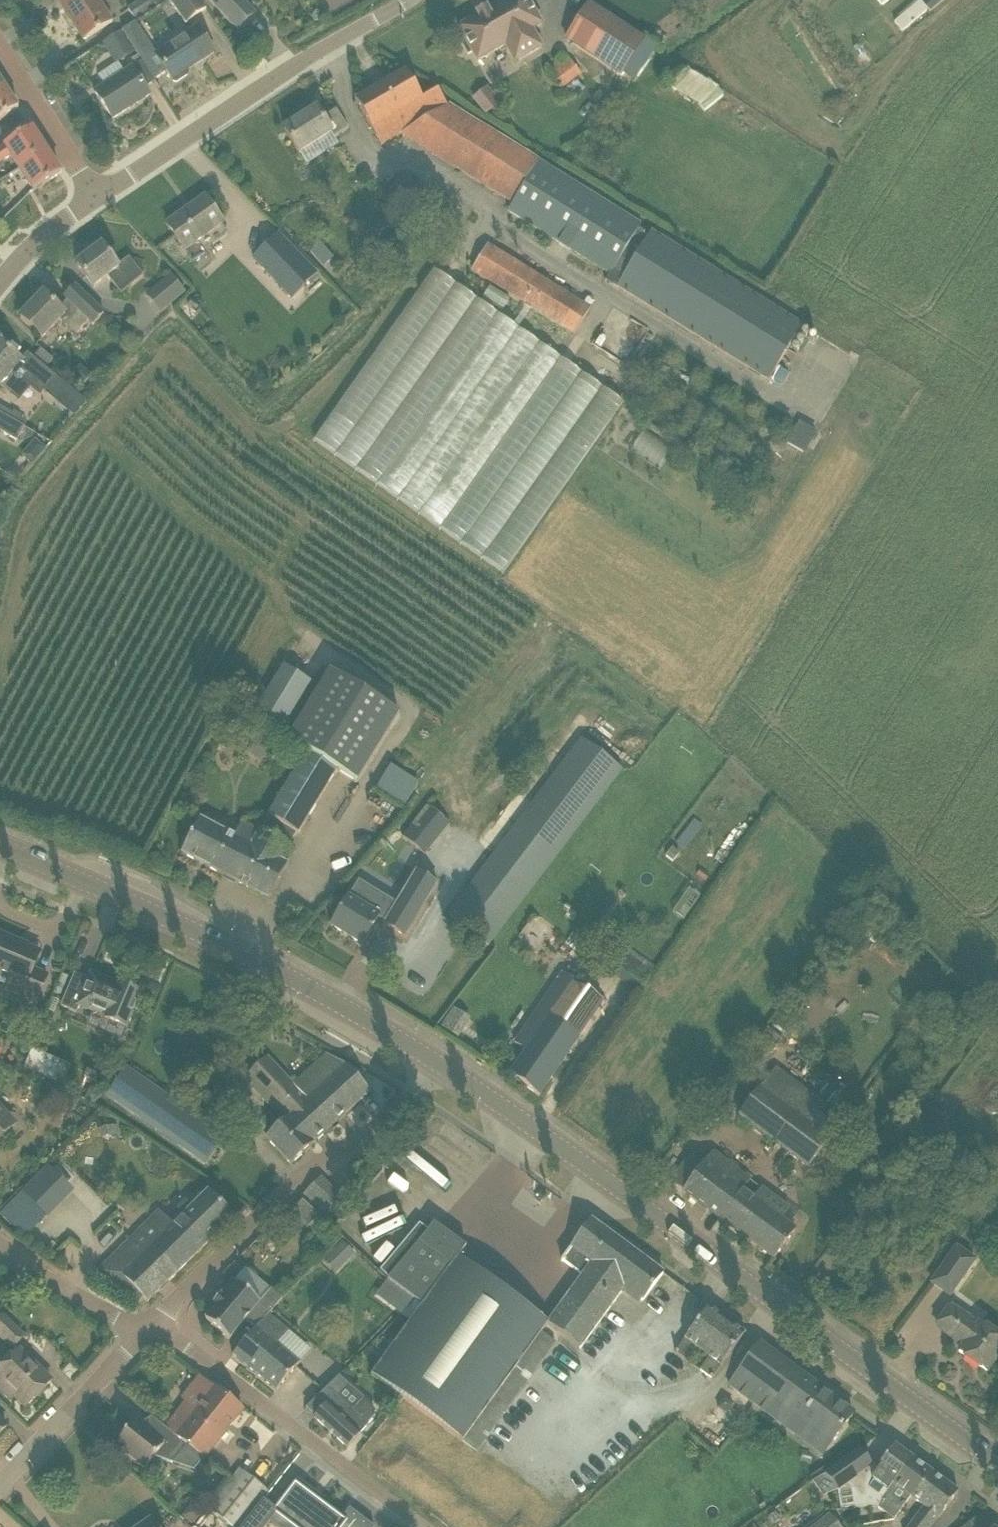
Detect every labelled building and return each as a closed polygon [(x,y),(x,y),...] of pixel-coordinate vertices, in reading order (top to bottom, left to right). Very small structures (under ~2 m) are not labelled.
[(63,9),(77,0),(58,0),(63,9)] [(63,9),(84,41),(112,22),(99,0),(77,0),(63,9)] [(135,21),(157,7),(152,0),(141,0),(127,9),(135,21)] [(169,2),(185,24),(206,9),(200,0),(172,0),(169,2)] [(238,30),(255,14),(241,0),(209,0),(238,30)] [(508,0),(488,12),(486,10),(477,15),(478,17),(458,28),(463,37),(459,39),(468,55),(472,52),(477,61),(505,46),(515,63),(542,48),(532,30),(542,25),(527,0),(508,0)] [(887,9),(902,28),(936,1),(936,0),(899,0),(887,9)] [(644,41),(590,5),(567,40),(620,76),(644,41)] [(198,28),(156,55),(173,83),(177,83),(187,76),(188,73),(187,71),(214,53),(198,28)] [(122,33),(103,45),(115,64),(134,51),(122,33)] [(546,70),(561,90),(581,75),(566,55),(546,70)] [(132,69),(95,92),(113,119),(149,95),(132,69)] [(423,99),(406,71),(355,100),(381,145),(402,133),(448,107),(438,90),(423,99)] [(481,113),(498,104),(488,86),(472,96),(481,113)] [(0,90),(0,122),(18,109),(4,87),(0,90)] [(448,107),(402,133),(513,203),(539,162),(448,106),(448,107)] [(348,130),(336,111),(323,119),(316,110),(284,130),(299,154),(331,134),(334,139),(348,130)] [(20,168),(46,152),(32,130),(0,150),(0,163),(12,155),(20,168)] [(60,175),(46,152),(20,168),(34,191),(60,175)] [(610,274),(639,229),(641,225),(539,162),(513,203),(508,211),(610,274)] [(222,224),(205,198),(167,224),(185,250),(194,262),(206,253),(197,241),(222,224)] [(769,380),(802,326),(803,325),(785,314),(651,231),(649,235),(639,229),(610,274),(606,281),(617,288),(617,286),(769,380)] [(279,236),(254,260),(292,299),(316,275),(279,236)] [(574,336),(575,334),(595,302),(591,300),(592,299),(588,297),(585,303),(550,282),(556,272),(528,255),(522,265),(487,243),(470,272),(574,336)] [(118,267),(102,246),(76,265),(93,287),(107,277),(121,295),(143,277),(129,258),(118,267)] [(622,403),(454,284),(434,270),(314,441),(502,573),(622,403)] [(184,292),(171,276),(153,292),(166,307),(184,292)] [(58,309),(43,295),(20,318),(42,339),(60,321),(75,335),(89,321),(93,325),(104,313),(75,287),(65,298),(67,300),(58,309)] [(46,368),(27,353),(20,361),(0,344),(0,387),(10,395),(25,378),(43,393),(56,378),(46,368)] [(35,355),(48,366),(54,360),(41,349),(35,355)] [(16,442),(24,428),(0,414),(0,433),(16,442)] [(804,450),(815,430),(800,422),(789,442),(804,450)] [(644,428),(631,447),(657,466),(671,447),(644,428)] [(282,666),(250,718),(280,735),(311,683),(282,666)] [(288,740),(308,753),(337,771),(358,783),(400,715),(330,672),(288,740)] [(272,742),(245,727),(234,747),(260,762),(272,742)] [(449,915),(489,945),(621,770),(581,740),(449,915)] [(269,816),(270,817),(296,833),(298,834),(337,771),(308,753),(269,816)] [(427,806),(402,837),(424,855),(449,825),(427,806)] [(296,833),(270,817),(261,830),(260,830),(260,831),(242,822),(234,837),(200,819),(181,854),(269,899),(287,865),(281,862),(290,848),(288,847),(296,833)] [(405,938),(426,904),(436,886),(437,885),(436,884),(418,873),(416,872),(415,874),(405,891),(397,905),(360,882),(350,898),(349,898),(331,927),(362,946),(379,918),(385,922),(383,925),(405,938)] [(41,953),(18,944),(19,942),(0,934),(0,975),(11,980),(7,990),(37,1003),(48,976),(34,970),(41,953)] [(73,978),(62,1007),(76,1013),(79,1006),(94,1013),(95,1011),(106,1015),(104,1020),(126,1029),(141,993),(119,984),(119,985),(91,973),(87,984),(73,978)] [(526,1051),(510,1075),(539,1096),(603,1002),(562,973),(515,1043),(526,1051)] [(44,1064),(47,1057),(32,1051),(24,1069),(61,1085),(67,1074),(44,1064)] [(268,1057),(244,1080),(283,1121),(266,1138),(291,1165),(371,1092),(347,1066),(327,1054),(294,1085),(268,1057)] [(105,1097),(204,1165),(224,1136),(125,1067),(105,1097)] [(829,1139),(761,1088),(739,1117),(807,1168),(829,1139)] [(6,1133),(15,1125),(0,1109),(0,1139),(6,1133)] [(265,1116),(254,1125),(263,1136),(274,1127),(265,1116)] [(448,1181),(450,1183),(475,1149),(437,1121),(398,1173),(432,1198),(438,1190),(441,1191),(448,1181)] [(774,1260),(796,1229),(774,1213),(782,1202),(763,1187),(754,1198),(744,1190),(752,1179),(714,1151),(705,1163),(691,1152),(669,1181),(774,1260)] [(46,1218),(73,1191),(47,1164),(20,1191),(46,1218)] [(302,1195),(319,1213),(321,1214),(339,1197),(320,1178),(302,1195)] [(160,1211),(99,1271),(135,1307),(144,1298),(148,1302),(233,1218),(207,1191),(173,1225),(160,1211)] [(323,1221),(303,1201),(291,1213),(307,1229),(310,1226),(314,1230),(323,1221)] [(583,1275),(548,1323),(547,1325),(580,1349),(625,1288),(643,1301),(664,1273),(592,1220),(584,1231),(580,1228),(574,1236),(578,1239),(562,1261),(563,1262),(563,1261),(583,1275)] [(387,1280),(413,1299),(422,1305),(371,1376),(463,1441),(547,1325),(548,1323),(543,1320),(458,1258),(466,1247),(434,1223),(428,1230),(419,1224),(380,1271),(388,1279),(387,1280)] [(320,1260),(335,1273),(354,1252),(340,1239),(320,1260)] [(974,1261),(956,1248),(930,1284),(949,1297),(974,1261)] [(206,1320),(229,1340),(246,1320),(256,1328),(266,1317),(267,1317),(268,1316),(282,1299),(270,1289),(259,1302),(233,1281),(221,1296),(220,1296),(213,1304),(214,1305),(214,1304),(217,1307),(206,1320)] [(697,1348),(703,1353),(727,1320),(709,1307),(685,1339),(685,1340),(676,1353),(687,1361),(697,1348)] [(937,1327),(963,1346),(959,1352),(986,1372),(997,1356),(997,1338),(979,1324),(978,1326),(952,1307),(937,1327)] [(266,1317),(256,1328),(233,1356),(234,1356),(276,1391),(299,1364),(277,1345),(288,1332),(268,1316),(267,1317),(266,1317)] [(14,1346),(23,1337),(2,1317),(0,1319),(0,1336),(13,1348),(14,1346)] [(700,1371),(712,1379),(746,1334),(727,1320),(703,1353),(710,1358),(700,1371)] [(853,1414),(759,1344),(730,1385),(801,1437),(809,1426),(832,1443),(853,1414)] [(27,1407),(51,1381),(19,1351),(0,1371),(0,1378),(7,1384),(1,1390),(12,1400),(15,1396),(27,1407)] [(336,1379),(334,1377),(320,1393),(329,1402),(314,1418),(347,1448),(359,1435),(376,1416),(376,1410),(363,1399),(365,1398),(339,1375),(336,1379)] [(166,1429),(187,1445),(204,1459),(243,1410),(215,1388),(197,1410),(187,1402),(166,1429)] [(145,1470),(155,1457),(173,1462),(187,1445),(166,1429),(152,1417),(151,1418),(153,1420),(145,1430),(135,1422),(116,1447),(145,1470)] [(860,1493),(869,1501),(869,1502),(878,1508),(884,1500),(883,1499),(913,1459),(895,1445),(875,1471),(876,1472),(860,1493)] [(826,1474),(838,1490),(872,1466),(860,1450),(826,1474)] [(884,1500),(878,1508),(893,1520),(909,1498),(912,1500),(932,1472),(913,1459),(883,1499),(884,1500)] [(263,1486),(238,1469),(207,1513),(227,1526),(235,1526),(263,1486)] [(948,1484),(932,1472),(912,1500),(923,1508),(909,1526),(932,1526),(933,1525),(933,1526),(958,1492),(948,1484)] [(349,1510),(342,1519),(310,1494),(312,1492),(297,1480),(275,1509),(262,1499),(241,1526),(265,1526),(270,1521),(277,1526),(371,1526),(349,1510)] [(814,1526),(837,1526),(836,1525),(829,1516),(814,1526)]
